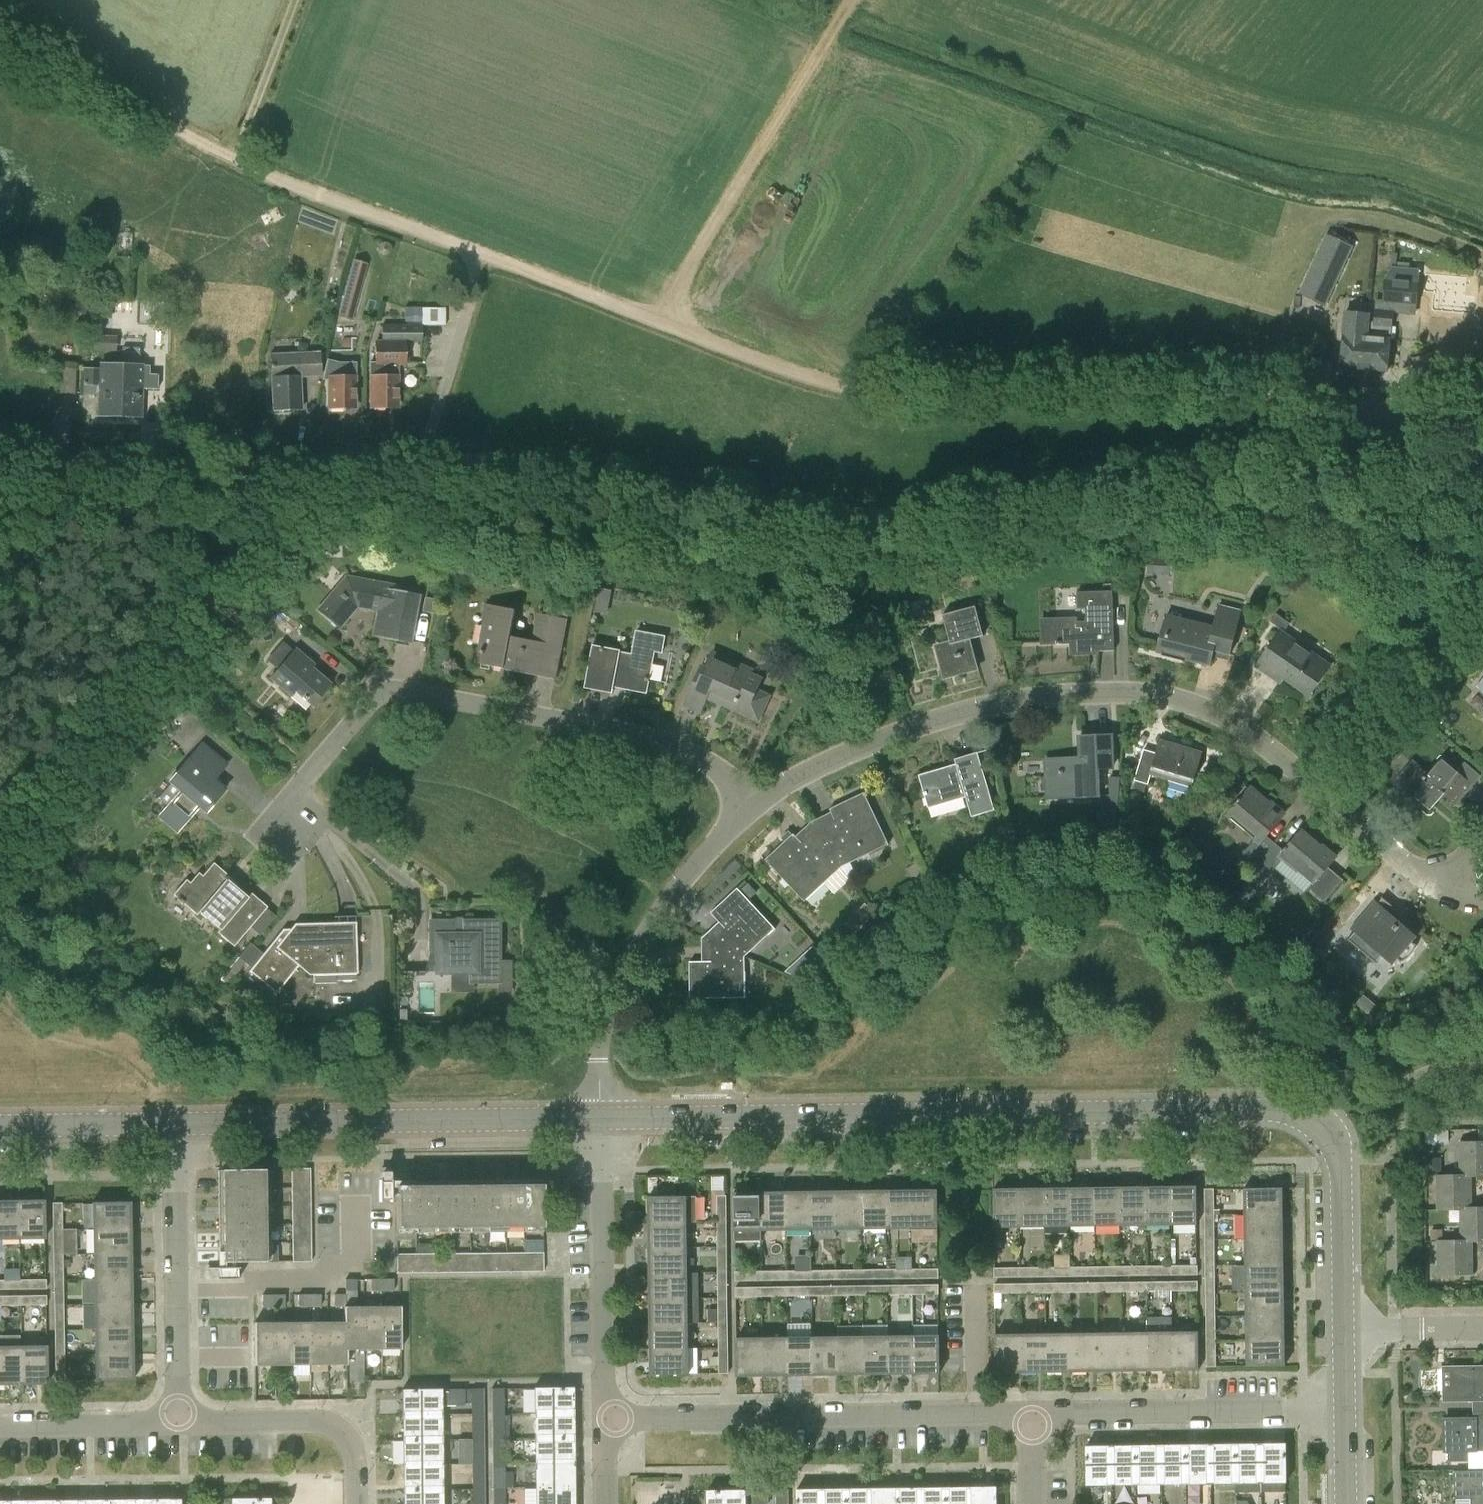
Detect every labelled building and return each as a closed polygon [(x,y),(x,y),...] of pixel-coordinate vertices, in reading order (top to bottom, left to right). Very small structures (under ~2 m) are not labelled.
[(1042,132),(1042,120),(1026,120),(1026,133),(1042,132)] [(1326,234),(1298,294),(1325,306),(1353,246),(1326,234)] [(356,296),(362,277),(350,274),(338,316),(350,319),(356,296)] [(1385,280),(1383,302),(1417,305),(1419,283),(1385,280)] [(405,308),(405,317),(417,317),(417,308),(405,308)] [(1340,367),(1364,369),(1366,337),(1360,336),(1362,310),(1346,308),(1344,335),(1343,335),(1340,367)] [(444,310),(425,309),(425,323),(443,324),(444,310)] [(1373,338),(1366,337),(1364,369),(1387,372),(1390,339),(1389,339),(1392,313),(1376,311),(1373,338)] [(375,342),(375,363),(380,363),(381,376),(369,376),(370,408),(397,407),(396,366),(405,366),(405,342),(420,342),(420,325),(381,325),(381,342),(375,342)] [(94,337),(93,352),(115,352),(116,338),(94,337)] [(299,376),(320,375),(319,353),(274,355),(276,377),(270,377),(272,411),(301,409),(299,376)] [(326,360),(322,376),(328,376),(328,408),(355,408),(355,363),(340,363),(326,360)] [(83,369),(83,394),(99,395),(98,416),(140,417),(142,365),(100,363),(99,369),(83,369)] [(1117,559),(1117,572),(1129,572),(1128,559),(1117,559)] [(404,595),(404,593),(391,590),(392,586),(345,577),(315,613),(335,629),(354,607),(376,611),(371,637),(394,642),(395,640),(408,642),(416,597),(404,595)] [(1098,651),(1114,651),(1112,590),(1077,591),(1077,608),(1087,608),(1088,620),(1045,621),(1045,642),(1058,642),(1058,645),(1071,644),(1072,652),(1090,652),(1089,649),(1098,649),(1098,651)] [(424,597),(421,612),(433,614),(436,600),(424,597)] [(486,604),(475,663),(502,668),(504,668),(505,664),(512,665),(512,667),(528,670),(529,668),(535,669),(534,674),(556,678),(567,620),(537,614),(532,641),(509,637),(515,609),(486,604)] [(945,676),(978,668),(970,639),(983,635),(975,605),(942,614),(950,643),(937,646),(945,676)] [(1213,650),(1230,655),(1241,611),(1219,605),(1213,628),(1166,616),(1157,652),(1210,665),(1213,650)] [(1276,613),(1270,622),(1284,632),(1290,624),(1276,613)] [(1269,676),(1273,670),(1309,695),(1330,666),(1280,631),(1255,666),(1269,676)] [(635,632),(631,654),(609,649),(610,643),(594,640),(586,684),(613,689),(615,682),(626,684),(625,688),(647,692),(655,650),(662,651),(664,637),(635,632)] [(294,648),(268,678),(290,696),(293,691),(310,706),(329,684),(302,661),(305,657),(294,648)] [(716,699),(718,695),(736,703),(734,708),(758,719),(768,696),(757,692),(761,681),(739,671),(740,667),(712,655),(696,691),(716,699)] [(1082,792),(1082,797),(1100,796),(1099,768),(1113,768),(1111,736),(1079,737),(1080,759),(1046,760),(1047,793),(1082,792)] [(1170,744),(1170,742),(1161,740),(1161,739),(1160,739),(1156,754),(1143,750),(1134,781),(1148,785),(1151,776),(1192,788),(1202,752),(1177,745),(1176,746),(1170,744)] [(180,791),(158,816),(177,832),(198,807),(205,813),(225,790),(213,780),(226,765),(201,743),(169,781),(180,791)] [(972,817),(994,810),(977,753),(954,759),(956,764),(918,775),(928,808),(966,797),(972,817)] [(1456,804),(1472,785),(1442,758),(1428,774),(1412,761),(1395,781),(1430,810),(1444,794),(1456,804)] [(1258,863),(1260,864),(1276,845),(1266,836),(1285,814),(1251,785),(1248,788),(1246,786),(1237,797),(1239,799),(1237,802),(1238,803),(1228,814),(1256,838),(1240,858),(1253,869),(1258,863)] [(828,817),(813,824),(840,868),(888,845),(863,793),(829,809),(835,821),(831,822),(828,817)] [(804,902),(840,868),(813,824),(797,838),(793,834),(765,860),(804,902)] [(1002,836),(1006,835),(1008,832),(1008,828),(1005,825),(1001,826),(998,829),(999,833),(1002,836)] [(1284,852),(1276,845),(1260,864),(1270,873),(1284,858),(1314,883),(1310,887),(1326,901),(1343,880),(1327,867),(1336,857),(1335,856),(1333,858),(1322,848),(1323,846),(1322,845),(1321,847),(1301,831),(1284,852)] [(226,880),(229,877),(213,863),(202,876),(199,873),(190,883),(187,880),(173,896),(178,900),(177,900),(184,906),(184,905),(198,916),(199,915),(219,932),(217,934),(233,948),(267,907),(250,893),(247,897),(226,880)] [(1227,877),(1222,877),(1214,886),(1225,895),(1235,884),(1227,877)] [(748,883),(740,891),(749,900),(757,892),(748,883)] [(723,926),(708,941),(745,957),(775,929),(749,900),(740,891),(737,888),(711,913),(723,926)] [(1238,891),(1228,903),(1238,912),(1249,899),(1238,891)] [(1403,961),(1406,960),(1408,958),(1411,955),(1412,954),(1412,952),(1414,950),(1416,944),(1414,944),(1412,942),(1417,936),(1388,912),(1392,908),(1394,910),(1395,909),(1382,897),(1377,902),(1375,900),(1350,929),(1366,943),(1360,950),(1375,964),(1381,956),(1392,965),(1397,959),(1399,962),(1399,963),(1401,962),(1403,961)] [(868,920),(874,913),(864,904),(858,911),(868,920)] [(404,948),(398,948),(398,973),(470,972),(470,982),(497,981),(497,991),(510,991),(510,962),(498,962),(497,921),(429,922),(430,942),(410,942),(404,948)] [(335,975),(357,975),(356,959),(355,922),(317,923),(317,928),(282,929),(260,959),(249,973),(276,994),(297,966),(335,965),(335,975)] [(746,997),(745,957),(708,941),(708,962),(690,962),(690,998),(746,997)] [(238,958),(246,965),(257,951),(249,944),(238,958)] [(815,947),(786,974),(802,980),(825,957),(815,947)] [(1364,996),(1356,1005),(1368,1014),(1375,1006),(1364,996)] [(1425,1131),(1425,1143),(1437,1143),(1437,1131),(1425,1131)] [(1471,1177),(1482,1177),(1482,1143),(1460,1143),(1461,1177),(1471,1177)] [(309,1168),(300,1169),(300,1183),(309,1183),(309,1168)] [(222,1262),(264,1262),(263,1169),(220,1169),(222,1262)] [(300,1169),(290,1169),(291,1184),(300,1183),(300,1169)] [(1472,1211),(1472,1208),(1471,1177),(1461,1177),(1438,1177),(1438,1211),(1461,1211),(1472,1211)] [(378,1180),(378,1202),(390,1202),(390,1180),(378,1180)] [(397,1229),(542,1227),(542,1184),(397,1186),(397,1229)] [(1147,1226),(1146,1187),(1121,1188),(1122,1226),(1147,1226)] [(1172,1226),(1172,1187),(1146,1187),(1147,1226),(1172,1226)] [(1197,1187),(1172,1187),(1172,1226),(1197,1225),(1197,1187)] [(1071,1227),(1070,1188),(1046,1189),(1046,1227),(1071,1227)] [(1096,1227),(1096,1188),(1070,1188),(1071,1227),(1096,1227)] [(1122,1226),(1121,1188),(1096,1188),(1096,1227),(1122,1226)] [(310,1190),(310,1189),(300,1190),(300,1205),(310,1205),(310,1190)] [(993,1189),(994,1227),(1021,1227),(1021,1189),(993,1189)] [(1046,1227),(1046,1189),(1021,1189),(1021,1227),(1046,1227)] [(1245,1190),(1245,1215),(1284,1215),(1283,1189),(1245,1190)] [(300,1205),(300,1190),(291,1190),(291,1205),(300,1205)] [(938,1228),(937,1190),(912,1191),(912,1229),(938,1228)] [(1204,1190),(1204,1215),(1220,1215),(1220,1211),(1214,1211),(1214,1190),(1204,1190)] [(836,1192),(837,1230),(862,1230),(862,1191),(836,1192)] [(862,1191),(862,1230),(888,1229),(887,1191),(862,1191)] [(887,1191),(888,1229),(912,1229),(912,1191),(887,1191)] [(761,1193),(762,1231),(787,1231),(786,1192),(761,1193)] [(786,1192),(787,1231),(812,1230),(812,1192),(786,1192)] [(812,1192),(812,1230),(837,1230),(836,1192),(812,1192)] [(762,1240),(762,1231),(761,1193),(735,1193),(736,1240),(762,1240)] [(649,1223),(687,1223),(697,1223),(697,1197),(649,1197),(649,1223)] [(717,1197),(717,1222),(727,1221),(727,1197),(717,1197)] [(44,1201),(18,1202),(18,1240),(44,1240),(44,1201)] [(18,1202),(0,1202),(0,1240),(18,1240),(18,1202)] [(52,1213),(52,1229),(62,1229),(61,1203),(52,1204),(52,1213)] [(92,1204),(93,1230),(131,1229),(130,1203),(92,1204)] [(300,1220),(300,1205),(291,1205),(291,1220),(300,1220)] [(310,1220),(310,1205),(300,1205),(300,1220),(310,1220)] [(1472,1211),(1461,1211),(1462,1242),(1473,1242),(1482,1242),(1482,1208),(1472,1208),(1472,1211)] [(1220,1215),(1204,1215),(1205,1240),(1214,1240),(1214,1215),(1220,1215)] [(1284,1215),(1245,1215),(1245,1240),(1284,1240),(1284,1215)] [(717,1247),(727,1247),(727,1221),(717,1222),(717,1247)] [(687,1223),(649,1223),(649,1248),(688,1248),(687,1223)] [(301,1241),(301,1226),(291,1226),(291,1241),(301,1241)] [(310,1241),(310,1226),(301,1226),(301,1241),(310,1241)] [(52,1254),(62,1254),(62,1229),(52,1229),(52,1254)] [(93,1255),(132,1254),(131,1229),(93,1230),(93,1255)] [(1442,1230),(1430,1230),(1430,1240),(1442,1240),(1442,1230)] [(1214,1240),(1205,1240),(1205,1265),(1215,1265),(1214,1257),(1225,1257),(1224,1251),(1228,1251),(1228,1244),(1214,1244),(1214,1240)] [(1284,1240),(1245,1240),(1246,1266),(1284,1265),(1284,1240)] [(301,1241),(291,1241),(291,1256),(301,1256),(301,1241)] [(310,1241),(301,1241),(301,1256),(310,1256),(310,1241)] [(1473,1275),(1473,1242),(1462,1242),(1439,1242),(1439,1276),(1473,1275)] [(718,1272),(727,1272),(727,1247),(717,1247),(718,1272)] [(688,1248),(649,1248),(650,1273),(688,1273),(688,1248)] [(507,1263),(506,1253),(491,1253),(491,1263),(507,1263)] [(522,1262),(522,1253),(506,1253),(507,1263),(522,1262)] [(543,1253),(528,1253),(528,1262),(543,1262),(543,1253)] [(53,1279),(62,1279),(62,1254),(52,1254),(53,1279)] [(94,1280),(132,1279),(132,1254),(93,1255),(94,1280)] [(413,1264),(413,1254),(398,1255),(398,1264),(413,1264)] [(434,1263),(434,1254),(419,1254),(419,1264),(434,1263)] [(449,1263),(449,1254),(434,1254),(434,1263),(449,1263)] [(470,1254),(455,1254),(455,1263),(470,1263),(470,1254)] [(485,1254),(470,1254),(470,1263),(485,1263),(485,1254)] [(522,1262),(507,1263),(507,1272),(522,1272),(522,1262)] [(543,1272),(543,1262),(528,1262),(528,1272),(543,1272)] [(434,1263),(419,1264),(419,1273),(434,1273),(434,1263)] [(449,1273),(449,1263),(434,1263),(434,1273),(449,1273)] [(470,1272),(470,1263),(455,1263),(455,1272),(470,1272)] [(485,1272),(485,1263),(470,1263),(470,1272),(485,1272)] [(507,1272),(507,1263),(491,1263),(491,1272),(507,1272)] [(413,1264),(398,1264),(398,1273),(413,1273),(413,1264)] [(1215,1265),(1205,1265),(1205,1291),(1215,1291),(1215,1265)] [(1284,1265),(1246,1266),(1246,1291),(1285,1290),(1284,1265)] [(216,1267),(216,1279),(239,1279),(238,1266),(216,1267)] [(1198,1266),(1171,1267),(1171,1276),(1198,1276),(1198,1266)] [(1095,1277),(1095,1267),(1070,1268),(1070,1278),(1095,1277)] [(1121,1277),(1121,1267),(1095,1267),(1095,1277),(1121,1277)] [(1146,1277),(1146,1267),(1121,1267),(1121,1277),(1146,1277)] [(1171,1276),(1171,1267),(1146,1267),(1146,1277),(1171,1276)] [(994,1278),(1020,1278),(1020,1268),(994,1269),(994,1278)] [(1045,1278),(1045,1268),(1020,1268),(1020,1278),(1045,1278)] [(1070,1278),(1070,1268),(1045,1268),(1045,1278),(1070,1278)] [(913,1280),(912,1270),(887,1271),(887,1280),(913,1280)] [(938,1270),(912,1270),(913,1280),(938,1279),(938,1270)] [(837,1281),(837,1271),(812,1272),(812,1281),(837,1281)] [(862,1280),(862,1271),(837,1271),(837,1281),(862,1280)] [(887,1280),(887,1271),(862,1271),(862,1280),(887,1280)] [(718,1297),(728,1297),(727,1272),(718,1272),(718,1297)] [(735,1282),(761,1282),(761,1272),(735,1273),(735,1282)] [(787,1281),(786,1272),(761,1272),(761,1282),(787,1281)] [(812,1281),(812,1272),(786,1272),(787,1281),(812,1281)] [(688,1273),(650,1273),(650,1298),(688,1298),(688,1273)] [(54,1304),(63,1304),(62,1279),(53,1279),(54,1304)] [(94,1306),(133,1305),(132,1279),(94,1280),(94,1306)] [(356,1279),(345,1279),(345,1293),(356,1293),(356,1279)] [(371,1279),(371,1291),(381,1291),(380,1279),(371,1279)] [(394,1290),(394,1279),(380,1279),(381,1291),(394,1290)] [(19,1290),(19,1280),(0,1281),(0,1290),(19,1290)] [(46,1289),(46,1280),(19,1280),(19,1290),(46,1289)] [(1146,1283),(1146,1292),(1171,1292),(1171,1282),(1146,1283)] [(1198,1282),(1171,1282),(1171,1292),(1198,1291),(1198,1282)] [(1070,1284),(1070,1293),(1096,1293),(1095,1283),(1070,1284)] [(1095,1283),(1096,1293),(1121,1293),(1121,1283),(1095,1283)] [(1121,1283),(1121,1293),(1146,1292),(1146,1283),(1121,1283)] [(1020,1285),(1020,1294),(1045,1294),(1045,1284),(1020,1285)] [(1045,1284),(1045,1294),(1070,1293),(1070,1284),(1045,1284)] [(994,1294),(1020,1294),(1020,1285),(994,1285),(994,1294)] [(939,1295),(939,1286),(913,1287),(913,1296),(939,1295)] [(837,1288),(837,1296),(862,1296),(862,1287),(837,1288)] [(862,1287),(862,1296),(888,1296),(887,1287),(862,1287)] [(887,1287),(888,1296),(913,1296),(913,1287),(887,1287)] [(761,1289),(762,1297),(787,1297),(787,1288),(761,1289)] [(787,1288),(787,1297),(812,1297),(812,1288),(787,1288)] [(812,1288),(812,1297),(837,1296),(837,1288),(812,1288)] [(736,1289),(736,1298),(762,1297),(761,1289),(736,1289)] [(1285,1290),(1246,1291),(1246,1316),(1285,1316),(1285,1290)] [(1215,1291),(1205,1291),(1206,1316),(1215,1316),(1215,1291)] [(345,1293),(334,1293),(334,1306),(345,1306),(345,1293)] [(262,1295),(262,1307),(273,1307),(273,1294),(262,1295)] [(284,1307),(284,1294),(273,1294),(273,1307),(284,1307)] [(298,1294),(298,1307),(309,1307),(309,1294),(298,1294)] [(321,1306),(321,1294),(309,1294),(309,1307),(321,1306)] [(19,1296),(0,1297),(0,1306),(19,1306),(19,1296)] [(46,1306),(46,1296),(19,1296),(19,1306),(46,1306)] [(708,1322),(728,1322),(728,1297),(718,1297),(718,1310),(708,1310),(708,1322)] [(688,1298),(650,1298),(650,1323),(688,1323),(688,1298)] [(54,1330),(63,1330),(63,1304),(54,1304),(54,1330)] [(95,1330),(133,1329),(133,1305),(94,1306),(95,1330)] [(344,1350),(346,1350),(362,1349),(362,1307),(343,1307),(343,1322),(344,1322),(344,1350)] [(380,1349),(380,1307),(362,1307),(362,1349),(380,1349)] [(400,1307),(380,1307),(380,1349),(400,1349),(400,1307)] [(1215,1316),(1206,1316),(1206,1341),(1216,1341),(1215,1316)] [(1285,1316),(1246,1316),(1247,1341),(1285,1341),(1285,1316)] [(327,1364),(327,1322),(308,1323),(308,1365),(327,1364)] [(344,1322),(343,1322),(327,1322),(327,1364),(346,1364),(346,1350),(344,1350),(344,1322)] [(719,1348),(728,1347),(728,1322),(708,1322),(718,1323),(719,1348)] [(255,1365),(272,1365),(272,1323),(254,1323),(255,1365)] [(291,1365),(290,1323),(272,1323),(272,1365),(291,1365)] [(308,1365),(308,1323),(290,1323),(291,1365),(308,1365)] [(688,1323),(650,1323),(650,1348),(689,1348),(688,1323)] [(917,1324),(917,1334),(940,1334),(940,1324),(917,1324)] [(96,1356),(134,1355),(133,1329),(95,1330),(96,1356)] [(55,1355),(64,1355),(63,1330),(54,1330),(55,1355)] [(1097,1334),(1098,1372),(1122,1372),(1122,1333),(1097,1334)] [(1122,1333),(1122,1372),(1148,1371),(1147,1333),(1122,1333)] [(1147,1333),(1148,1371),(1172,1371),(1172,1333),(1147,1333)] [(1198,1333),(1172,1333),(1172,1371),(1199,1371),(1198,1333)] [(1021,1335),(1022,1373),(1047,1373),(1046,1334),(1021,1335)] [(1046,1334),(1047,1373),(1072,1372),(1071,1334),(1046,1334)] [(1071,1334),(1072,1372),(1098,1372),(1097,1334),(1071,1334)] [(996,1373),(1022,1373),(1021,1335),(996,1335),(996,1373)] [(888,1375),(888,1336),(863,1337),(863,1375),(888,1375)] [(914,1374),(913,1336),(888,1336),(888,1375),(914,1374)] [(939,1336),(913,1336),(914,1374),(940,1374),(939,1336)] [(813,1376),(813,1337),(787,1338),(787,1376),(813,1376)] [(838,1375),(838,1337),(813,1337),(813,1376),(838,1375)] [(863,1375),(863,1337),(838,1337),(838,1375),(863,1375)] [(736,1377),(762,1376),(762,1338),(736,1338),(736,1377)] [(787,1376),(787,1338),(762,1338),(762,1376),(787,1376)] [(1216,1367),(1216,1341),(1206,1341),(1207,1367),(1216,1367)] [(1286,1367),(1285,1341),(1247,1341),(1247,1367),(1286,1367)] [(22,1347),(0,1347),(0,1385),(22,1385),(22,1347)] [(48,1347),(22,1347),(22,1385),(49,1385),(48,1347)] [(728,1374),(728,1347),(719,1348),(719,1374),(728,1374)] [(689,1374),(689,1348),(650,1348),(650,1374),(689,1374)] [(56,1382),(64,1382),(64,1355),(55,1355),(56,1382)] [(135,1380),(134,1355),(96,1356),(96,1381),(135,1380)] [(1464,1368),(1452,1370),(1452,1389),(1444,1389),(1444,1402),(1475,1401),(1475,1414),(1482,1413),(1482,1369),(1464,1368)] [(471,1405),(471,1414),(483,1414),(483,1388),(471,1388),(471,1390),(471,1405)] [(491,1388),(491,1414),(504,1414),(503,1388),(491,1388)] [(532,1389),(533,1414),(572,1414),(572,1389),(532,1389)] [(471,1405),(471,1390),(402,1391),(402,1416),(442,1415),(442,1406),(464,1406),(464,1405),(471,1405)] [(1475,1414),(1475,1420),(1444,1420),(1444,1452),(1447,1452),(1447,1462),(1467,1461),(1467,1452),(1482,1452),(1482,1413),(1475,1414)] [(483,1414),(471,1414),(471,1439),(483,1439),(483,1414)] [(504,1414),(491,1414),(492,1439),(504,1439),(504,1414)] [(572,1414),(533,1414),(533,1440),(572,1439),(572,1414)] [(442,1415),(402,1416),(403,1440),(442,1440),(442,1415)] [(483,1439),(471,1439),(471,1464),(484,1464),(483,1439)] [(504,1439),(492,1439),(492,1464),(504,1464),(504,1439)] [(572,1439),(533,1440),(533,1464),(572,1464),(572,1439)] [(442,1440),(403,1440),(403,1466),(443,1465),(442,1440)] [(1287,1484),(1286,1444),(1261,1445),(1262,1485),(1287,1484)] [(1186,1446),(1187,1485),(1212,1485),(1211,1445),(1186,1446)] [(1211,1445),(1212,1485),(1236,1485),(1235,1445),(1211,1445)] [(1235,1445),(1236,1485),(1262,1485),(1261,1445),(1235,1445)] [(1087,1487),(1112,1486),(1112,1446),(1086,1447),(1087,1487)] [(1112,1446),(1112,1486),(1136,1486),(1136,1446),(1112,1446)] [(1136,1446),(1136,1486),(1162,1486),(1162,1446),(1136,1446)] [(1162,1446),(1162,1486),(1187,1485),(1186,1446),(1162,1446)] [(484,1464),(471,1464),(471,1489),(484,1488),(484,1464)] [(504,1464),(492,1464),(492,1489),(504,1489),(504,1464)] [(572,1464),(533,1464),(534,1490),(573,1489),(572,1464)] [(443,1465),(403,1466),(403,1490),(443,1490),(443,1465)] [(1454,1471),(1454,1500),(1470,1500),(1470,1503),(1482,1503),(1482,1471),(1454,1471)] [(471,1489),(472,1503),(484,1503),(484,1488),(471,1489)] [(971,1489),(972,1503),(997,1503),(997,1488),(971,1489)] [(492,1489),(492,1503),(505,1503),(504,1489),(492,1489)] [(534,1490),(534,1503),(573,1503),(573,1489),(534,1490)] [(896,1489),(872,1490),(872,1503),(896,1503),(896,1489)] [(922,1489),(896,1489),(896,1503),(922,1503),(922,1489)] [(946,1489),(922,1489),(922,1503),(946,1503),(946,1489)] [(971,1489),(946,1489),(946,1503),(972,1503),(971,1489)] [(403,1490),(404,1503),(443,1503),(443,1490),(403,1490)] [(776,1490),(776,1503),(789,1503),(789,1490),(776,1490)] [(822,1490),(797,1490),(797,1503),(822,1503),(822,1490)] [(847,1490),(822,1490),(822,1503),(847,1503),(847,1490)] [(872,1490),(847,1490),(847,1503),(872,1503),(872,1490)] [(707,1503),(746,1503),(746,1491),(707,1491),(707,1503)]
